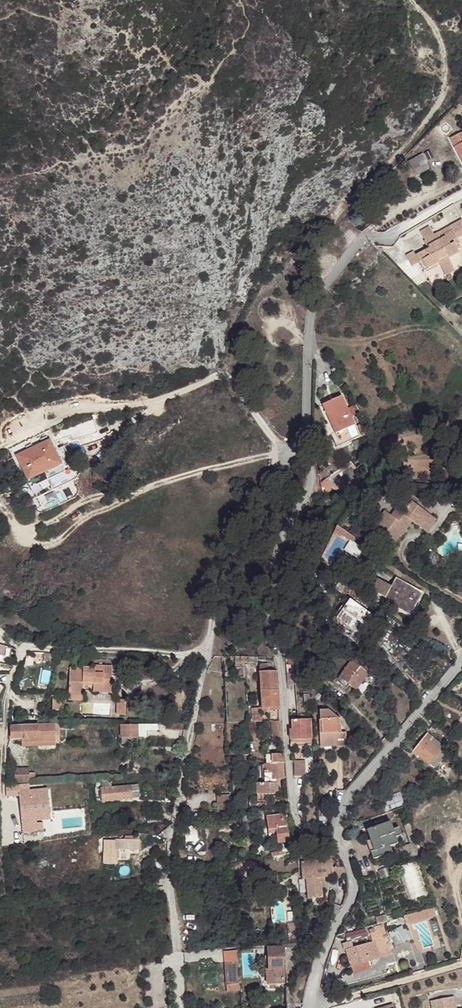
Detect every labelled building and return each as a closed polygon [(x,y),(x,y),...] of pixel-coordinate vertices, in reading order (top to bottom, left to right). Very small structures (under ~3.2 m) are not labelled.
[(461,160),(461,133),(451,139),(461,160)] [(409,162),(413,170),(426,162),(422,155),(409,162)] [(426,162),(413,170),(416,176),(430,168),(426,162)] [(456,247),(453,242),(457,239),(461,237),(461,221),(461,220),(434,235),(424,240),(429,248),(416,255),(414,252),(406,256),(411,266),(419,262),(424,271),(439,263),(442,270),(451,265),(448,258),(459,253),(456,247)] [(434,235),(429,227),(420,232),(424,240),(434,235)] [(455,271),(451,265),(442,270),(445,276),(455,271)] [(360,436),(341,396),(322,405),(335,434),(331,436),(336,447),(360,436)] [(62,465),(71,461),(64,447),(58,449),(55,451),(51,443),(50,440),(16,456),(16,457),(21,467),(18,469),(12,471),(19,485),(28,481),(29,484),(36,499),(70,482),(63,468),(62,465)] [(21,467),(16,457),(13,459),(18,469),(21,467)] [(320,484),(322,490),(323,491),(324,492),(333,491),(325,480),(320,484)] [(383,523),(383,526),(376,537),(373,535),(371,538),(382,546),(380,548),(387,553),(399,537),(400,537),(407,528),(403,525),(408,519),(411,521),(417,525),(426,512),(411,502),(406,508),(399,504),(390,516),(384,512),(378,520),(383,523)] [(426,512),(417,525),(427,532),(436,520),(426,512)] [(403,525),(407,528),(411,521),(408,519),(403,525)] [(369,532),(373,535),(376,537),(383,526),(383,523),(378,520),(369,532)] [(353,542),(355,538),(337,526),(334,530),(351,541),(353,542)] [(364,549),(353,542),(351,541),(345,550),(358,559),(364,549)] [(414,606),(421,593),(396,579),(392,587),(377,578),(369,592),(377,596),(378,594),(386,598),(385,601),(397,607),(396,609),(406,615),(412,620),(418,609),(414,606)] [(334,595),(317,594),(316,604),(333,604),(334,595)] [(345,609),(337,619),(353,630),(373,645),(388,625),(374,616),(373,618),(350,602),(345,609)] [(337,619),(345,609),(342,607),(332,620),(350,633),(353,630),(337,619)] [(303,633),(297,635),(304,650),(309,647),(303,633)] [(53,661),(53,654),(44,653),(44,661),(53,661)] [(287,683),(295,683),(293,659),(288,660),(289,665),(286,666),(287,683)] [(352,661),(337,680),(343,685),(345,682),(349,684),(356,690),(368,673),(352,661)] [(262,708),(279,707),(277,671),(268,672),(267,665),(259,665),(262,708)] [(95,669),(84,669),(83,673),(70,673),(69,696),(83,696),(83,686),(83,683),(94,683),(94,686),(93,692),(111,693),(111,666),(95,666),(95,669)] [(62,696),(53,696),(52,710),(61,710),(62,696)] [(125,715),(126,700),(117,700),(117,715),(125,715)] [(261,722),(260,708),(251,709),(252,722),(261,722)] [(319,720),(320,747),(335,746),(335,738),(346,738),(346,732),(341,733),(340,718),(339,718),(329,711),(320,711),(320,720),(319,720)] [(312,743),(310,719),(292,720),(292,730),(290,730),(291,746),(305,746),(305,743),(312,743)] [(281,745),(280,721),(272,721),(272,742),(275,742),(275,745),(281,745)] [(37,726),(11,727),(11,739),(37,738),(37,742),(55,741),(55,735),(59,735),(59,724),(37,724),(37,726)] [(157,731),(157,725),(121,726),(121,738),(146,737),(146,731),(157,731)] [(268,729),(260,729),(260,734),(261,734),(262,744),(266,744),(266,745),(269,745),(268,729)] [(427,733),(412,751),(429,765),(430,764),(435,768),(445,755),(440,751),(441,750),(429,741),(432,737),(427,733)] [(444,746),(432,737),(429,741),(441,750),(444,746)] [(37,738),(22,739),(22,747),(55,746),(55,741),(37,742),(37,738)] [(347,746),(346,738),(335,738),(335,746),(347,746)] [(284,763),(284,754),(267,755),(267,764),(283,763),(284,763)] [(304,761),(294,761),(294,776),(305,776),(304,761)] [(284,779),(283,763),(267,764),(263,764),(264,784),(257,784),(257,794),(268,794),(274,794),(274,791),(277,791),(277,783),(279,783),(278,779),(284,779)] [(29,769),(15,769),(15,783),(29,782),(29,779),(34,779),(34,773),(29,773),(29,769)] [(16,791),(19,791),(20,807),(31,806),(29,790),(28,790),(27,785),(6,787),(7,797),(17,796),(16,791)] [(138,785),(101,788),(102,801),(139,797),(138,785)] [(383,803),(386,810),(403,804),(399,792),(388,797),(389,801),(383,803)] [(268,794),(257,794),(258,804),(268,803),(268,794)] [(229,795),(217,795),(217,803),(230,802),(229,795)] [(146,816),(147,823),(160,821),(159,814),(146,816)] [(242,816),(243,828),(253,827),(252,815),(242,816)] [(290,842),(286,815),(266,817),(269,839),(278,838),(278,843),(290,842)] [(385,855),(392,852),(390,846),(397,843),(395,836),(401,835),(398,828),(393,830),(390,822),(383,824),(382,821),(374,823),(376,827),(367,830),(371,840),(376,855),(373,856),(376,864),(387,860),(385,855)] [(410,843),(416,841),(410,823),(404,825),(410,843)] [(139,850),(139,840),(114,839),(114,849),(139,850)] [(376,855),(371,840),(368,841),(373,856),(376,855)] [(413,844),(400,848),(403,859),(416,855),(413,844)] [(324,876),(346,875),(344,867),(342,867),(339,862),(337,862),(338,867),(332,867),(332,859),(327,859),(326,854),(323,855),(323,853),(312,854),(312,861),(302,861),(302,870),(306,870),(306,879),(308,899),(322,898),(321,881),(325,881),(324,876)] [(433,907),(404,916),(406,924),(436,916),(433,907)] [(377,924),(387,921),(385,915),(375,917),(377,924)] [(395,947),(409,940),(401,926),(387,933),(395,947)] [(354,973),(370,968),(368,961),(391,954),(384,928),(374,931),(376,936),(370,937),(372,942),(353,948),(352,943),(346,944),(348,949),(345,950),(350,966),(352,966),(354,973)] [(285,947),(267,947),(269,973),(267,973),(268,984),(284,983),(284,968),(286,968),(285,947)] [(238,961),(225,962),(226,971),(239,971),(238,961)] [(239,971),(226,971),(226,984),(240,983),(239,971)] [(240,983),(226,984),(227,991),(241,990),(240,983)] [(454,996),(431,1001),(432,1007),(456,1007),(454,996)]
